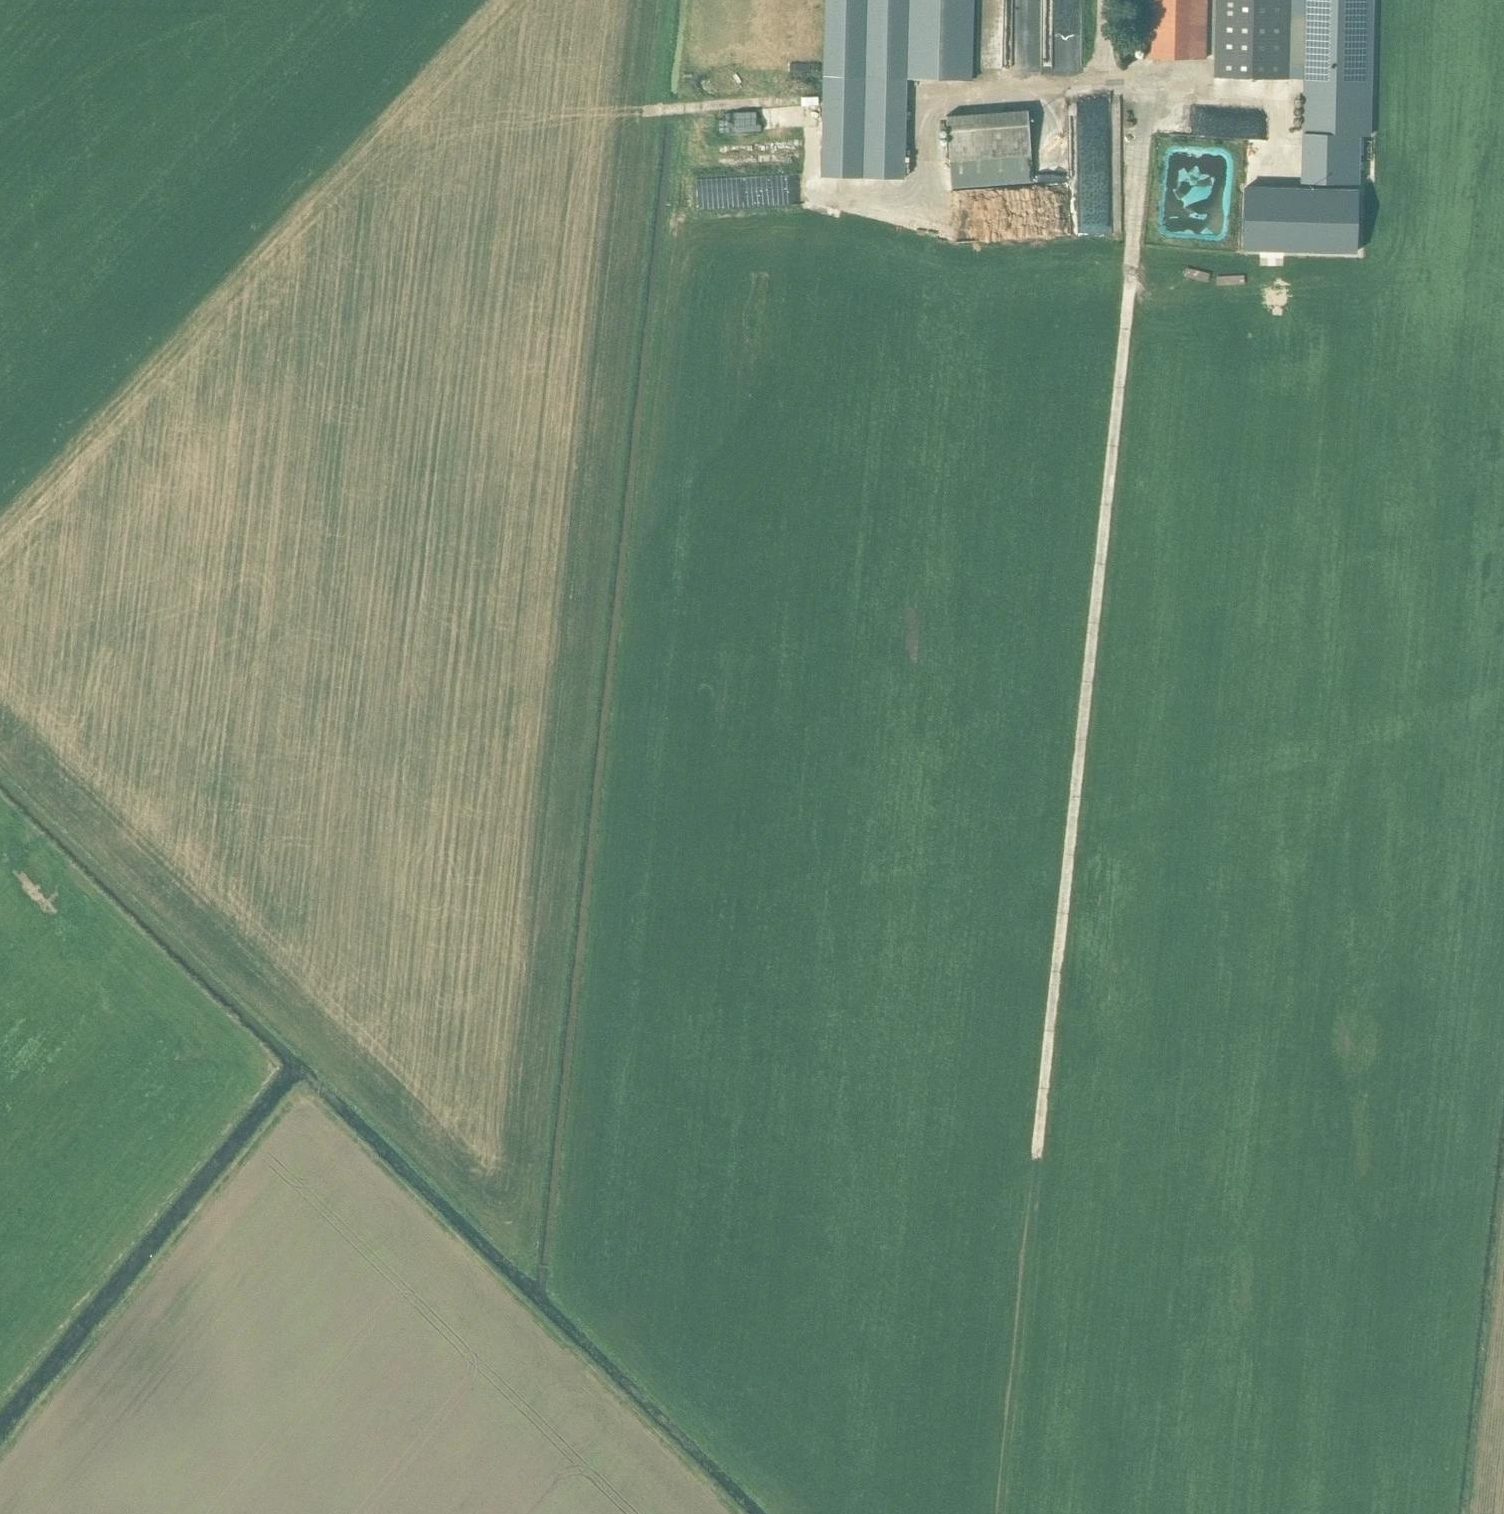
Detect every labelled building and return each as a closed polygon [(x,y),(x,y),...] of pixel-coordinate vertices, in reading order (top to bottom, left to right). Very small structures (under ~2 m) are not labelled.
[(822,176),(905,178),(907,78),(972,80),(975,0),(826,0),(824,76),(824,92),(823,124),(822,176)] [(1147,55),(1206,57),(1207,0),(1148,0),(1147,55)] [(1214,77),(1288,79),(1288,78),(1290,0),(1216,0),(1214,77)] [(1301,183),(1360,184),(1361,135),(1371,136),(1374,0),(1305,0),(1303,79),(1302,110),(1301,183)] [(1124,48),(1123,61),(1133,62),(1133,48),(1124,48)] [(954,186),(1038,183),(1035,111),(951,114),(954,186)] [(1247,189),(1247,249),(1361,251),(1361,189),(1247,189)]
